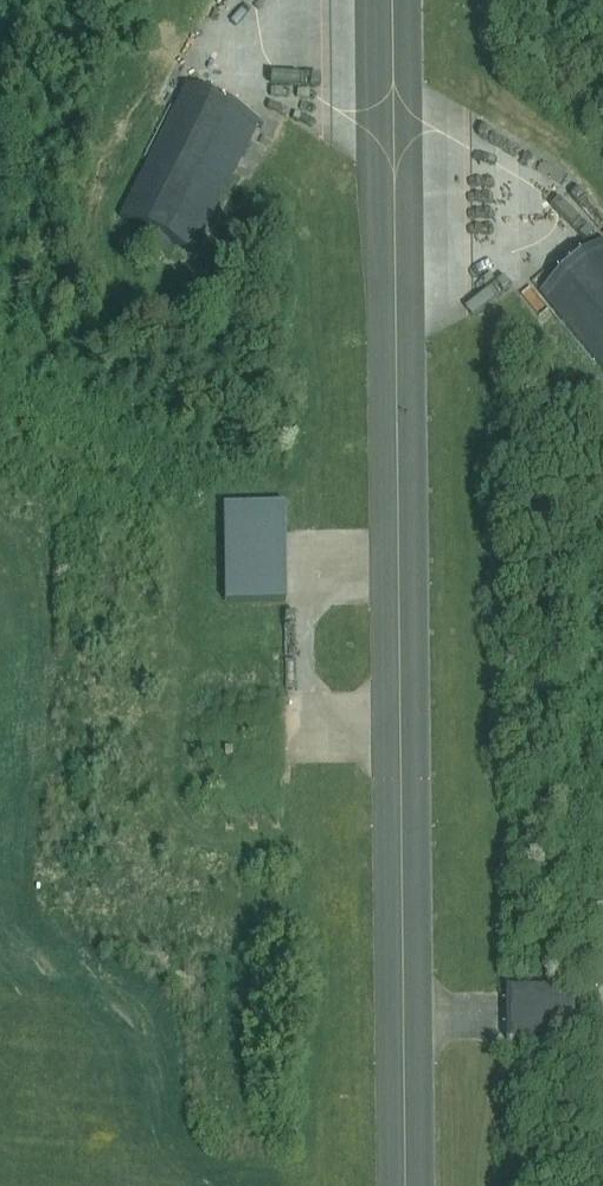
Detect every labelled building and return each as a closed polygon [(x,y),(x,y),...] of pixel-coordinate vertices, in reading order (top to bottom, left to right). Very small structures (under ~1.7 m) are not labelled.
[(192,253),(233,172),(258,122),(183,85),(171,110),(168,115),(165,113),(162,119),(165,121),(118,215),(140,226),(132,240),(164,256),(171,242),(192,253)] [(540,294),(546,302),(557,314),(558,316),(562,320),(559,323),(563,327),(566,325),(602,370),(602,242),(540,294)] [(285,600),(284,529),(284,504),(223,505),(224,601),(285,600)] [(507,992),(507,1039),(507,1042),(511,1042),(513,1040),(526,1040),(575,1040),(575,989),(523,990),(512,990),(510,988),(507,988),(507,992)]
